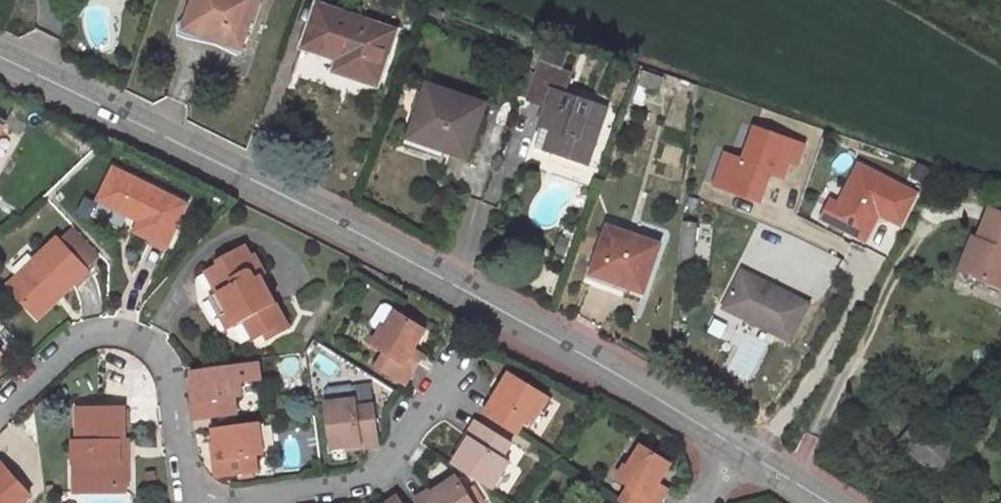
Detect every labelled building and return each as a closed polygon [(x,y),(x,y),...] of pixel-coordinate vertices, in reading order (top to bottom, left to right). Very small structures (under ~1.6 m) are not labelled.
[(255,0),(197,0),(188,29),(240,47),(255,0)] [(396,31),(317,4),(303,47),(336,58),(344,61),(340,73),(378,86),(396,31)] [(332,71),(340,73),(344,61),(336,58),(332,71)] [(587,166),(606,107),(565,93),(570,75),(541,65),(529,100),(548,107),(542,128),(544,128),(537,149),(551,155),(587,166)] [(662,78),(646,72),(643,85),(658,90),(662,78)] [(485,105),(428,85),(407,146),(443,158),(445,150),(467,157),(485,105)] [(724,151),(711,185),(762,204),(773,176),(785,180),(791,164),(799,168),(808,144),(753,124),(741,157),(724,151)] [(831,197),(819,219),(867,244),(880,217),(903,229),(921,194),(858,161),(838,201),(831,197)] [(130,236),(161,251),(181,209),(108,173),(92,205),(124,219),(126,216),(137,221),(130,236)] [(971,276),(1000,287),(1000,212),(992,209),(980,239),(985,241),(971,276)] [(659,246),(607,228),(592,275),(642,292),(659,246)] [(72,232),(50,253),(76,282),(99,261),(72,232)] [(975,237),(961,272),(971,276),(985,241),(980,239),(975,237)] [(0,297),(0,301),(29,331),(78,284),(76,282),(50,253),(48,251),(0,297)] [(287,335),(259,282),(263,280),(252,261),(249,263),(242,251),(216,266),(218,269),(205,276),(213,291),(217,289),(221,295),(208,302),(219,322),(227,317),(234,330),(242,325),(253,344),(266,337),(270,344),(287,335)] [(723,309),(789,341),(808,304),(741,271),(723,309)] [(371,333),(381,339),(393,318),(384,312),(379,313),(370,328),(371,333)] [(219,322),(226,334),(234,330),(227,317),(219,322)] [(407,363),(412,355),(424,335),(393,318),(381,339),(372,353),(383,359),(374,373),(403,390),(416,368),(407,363)] [(421,360),(412,355),(407,363),(416,368),(421,360)] [(256,367),(236,370),(240,400),(260,397),(256,367)] [(240,400),(236,370),(191,376),(197,424),(235,418),(233,401),(240,400)] [(508,370),(484,410),(518,432),(527,416),(534,420),(549,394),(508,370)] [(324,399),(330,454),(376,449),(372,410),(357,411),(356,396),(350,391),(330,393),(324,399)] [(119,468),(119,447),(124,446),(123,413),(77,414),(78,469),(84,469),(85,498),(107,497),(107,490),(125,489),(125,467),(119,468)] [(920,416),(899,441),(939,478),(961,453),(920,416)] [(478,420),(453,461),(493,486),(510,458),(503,455),(511,441),(478,420)] [(211,434),(217,480),(255,475),(253,459),(261,458),(257,429),(211,434)] [(621,482),(630,488),(621,502),(661,502),(664,499),(654,493),(660,484),(670,465),(641,448),(621,482)] [(29,501),(1,469),(0,470),(0,502),(26,502),(29,501)] [(74,469),(75,498),(85,498),(84,469),(78,469),(74,469)] [(419,502),(475,502),(456,473),(417,500),(419,502)] [(654,493),(664,499),(669,490),(660,484),(654,493)] [(399,493),(385,502),(405,502),(399,493)]
